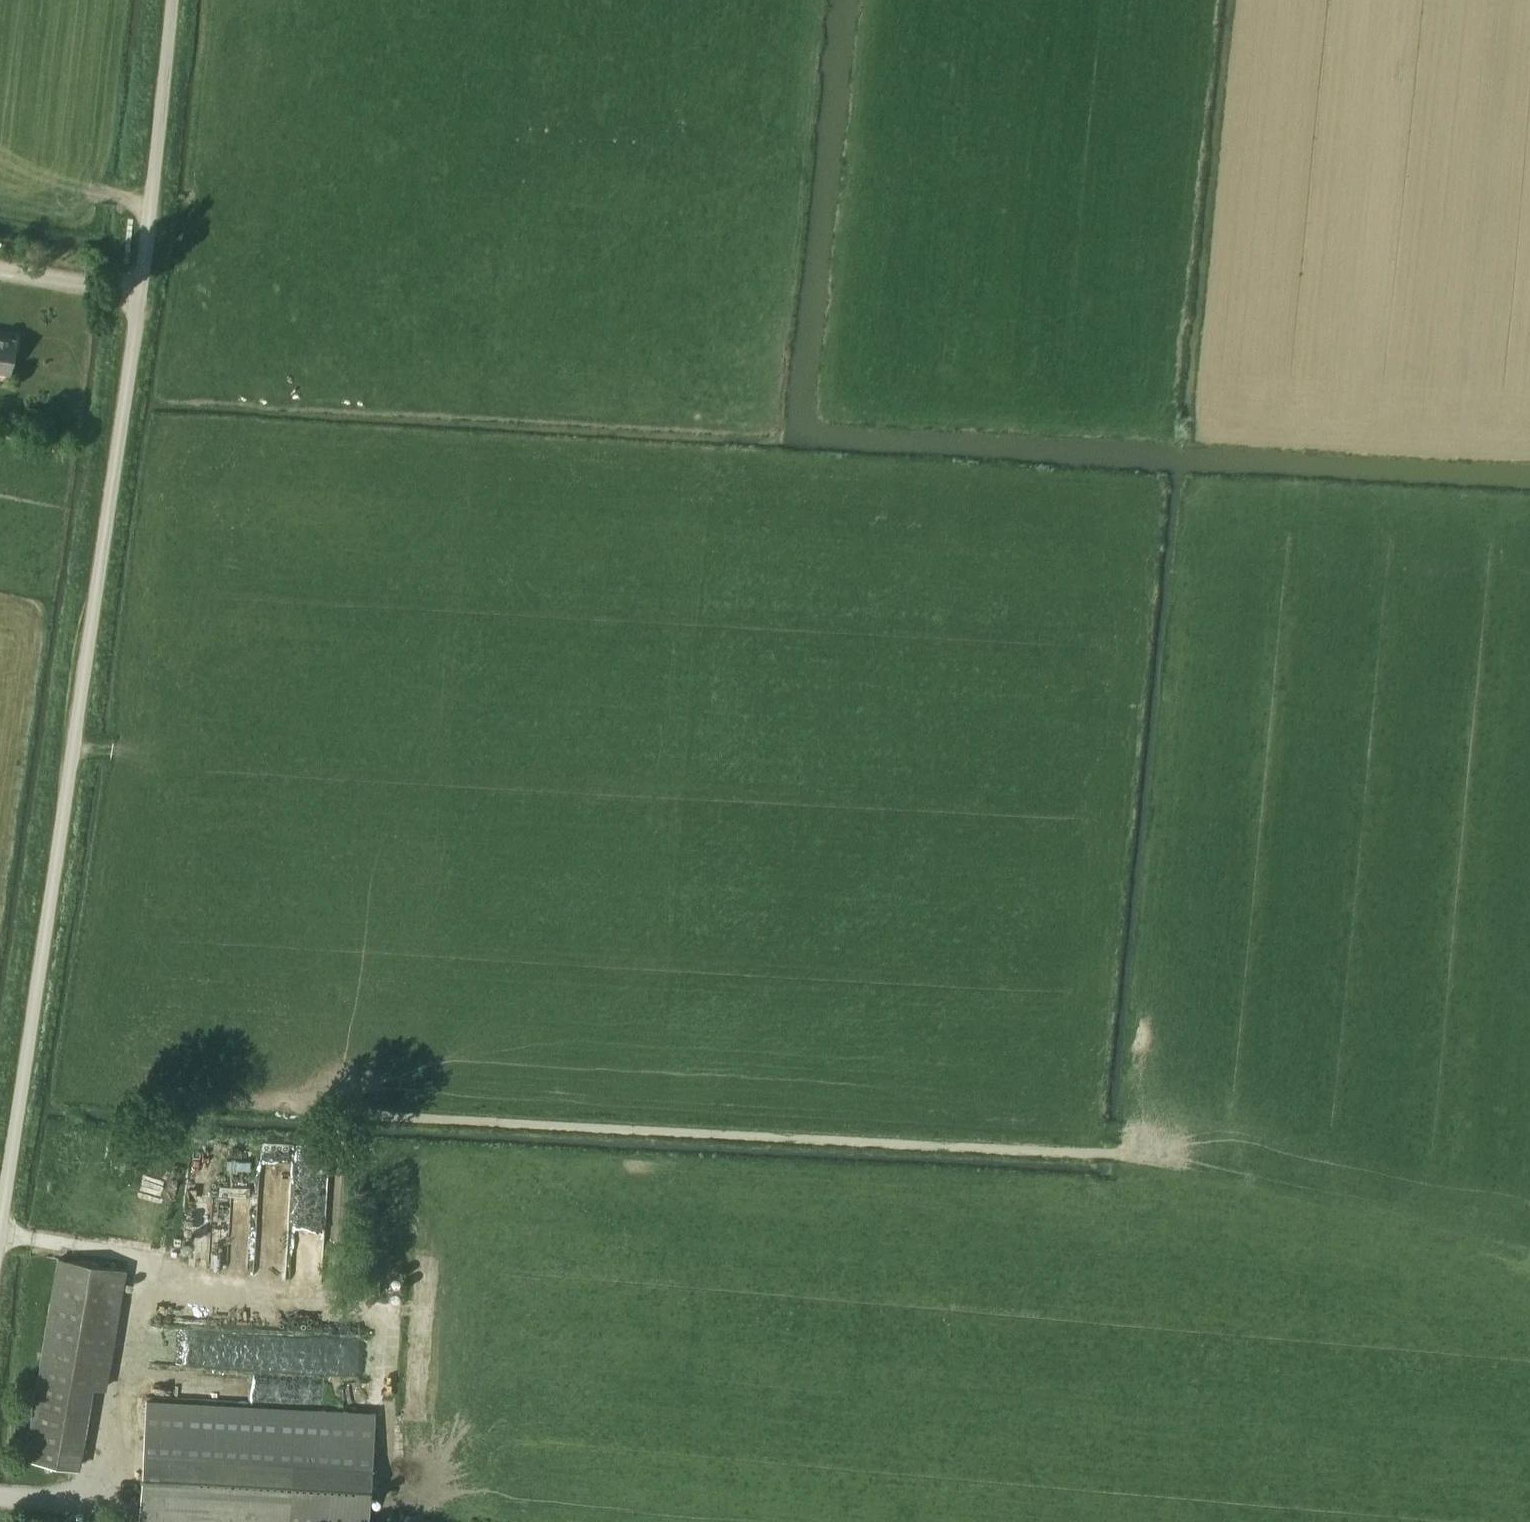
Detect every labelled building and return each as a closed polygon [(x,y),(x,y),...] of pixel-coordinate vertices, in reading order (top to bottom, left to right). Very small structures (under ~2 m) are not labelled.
[(0,337),(0,370),(10,372),(16,340),(0,337)] [(298,1170),(328,1172),(329,1150),(300,1148),(298,1170)] [(57,1258),(29,1426),(23,1459),(79,1469),(94,1387),(106,1390),(127,1270),(57,1258)] [(159,1359),(201,1360),(202,1330),(160,1329),(159,1359)] [(144,1430),(138,1521),(139,1521),(369,1521),(373,1443),(375,1412),(146,1399),(144,1430)]
